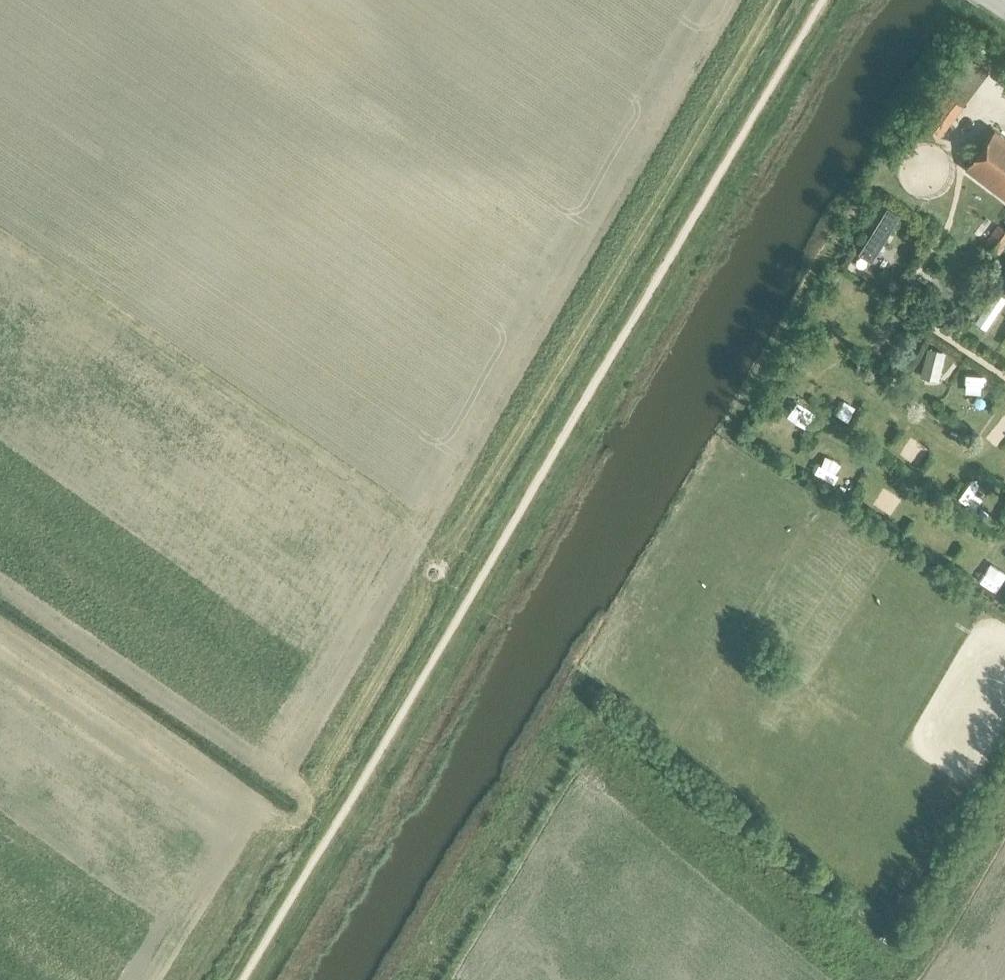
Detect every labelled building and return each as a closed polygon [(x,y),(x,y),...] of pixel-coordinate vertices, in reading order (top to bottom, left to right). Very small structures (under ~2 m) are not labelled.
[(922,124),(940,137),(964,106),(962,105),(987,72),(971,59),(946,93),(922,124)] [(996,130),(966,169),(1004,199),(1004,137),(996,130)] [(859,252),(870,259),(898,217),(887,209),(859,252)] [(997,256),(1004,245),(1004,233),(999,228),(985,246),(997,256)] [(1004,298),(1004,273),(981,303),(993,312),(1004,298)] [(936,351),(925,365),(962,394),(973,380),(936,351)] [(916,422),(909,441),(927,449),(935,430),(916,422)] [(984,494),(995,480),(977,466),(966,480),(984,494)]
